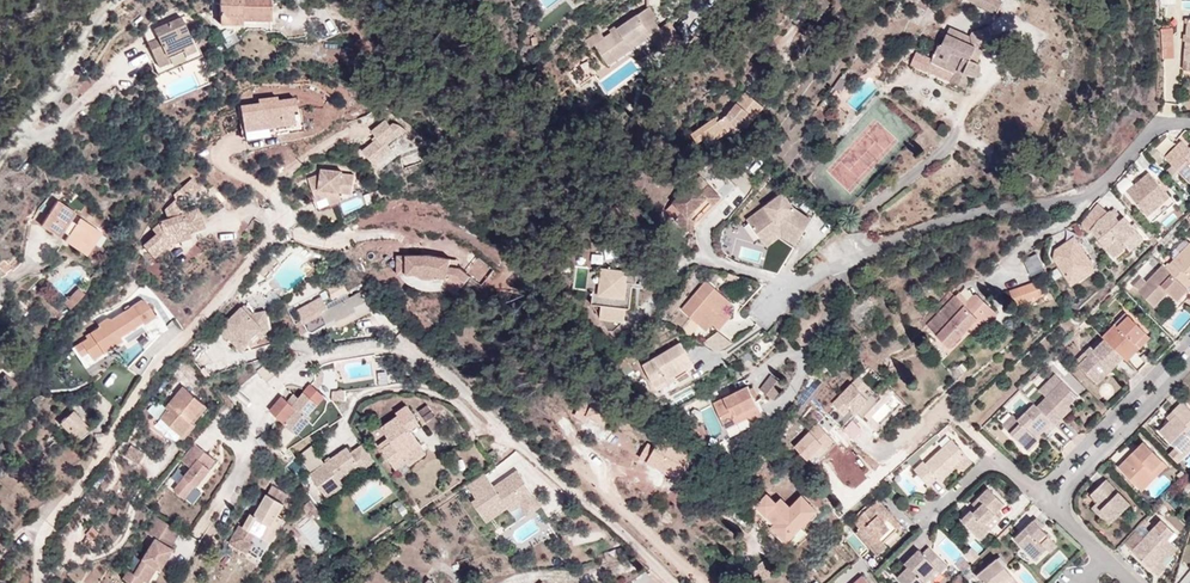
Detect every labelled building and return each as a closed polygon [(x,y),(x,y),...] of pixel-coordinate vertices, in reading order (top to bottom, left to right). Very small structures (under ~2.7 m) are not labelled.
[(242,25),(242,20),(270,20),(271,0),(221,0),(220,24),(242,25)] [(974,4),(997,15),(1003,2),(1000,0),(976,0),(974,4)] [(651,7),(622,28),(613,34),(606,39),(601,32),(587,42),(593,50),(596,47),(610,66),(630,51),(637,62),(659,48),(663,53),(683,38),(671,22),(662,28),(656,21),(658,18),(651,7)] [(144,34),(162,72),(198,56),(180,17),(144,34)] [(613,34),(622,28),(618,23),(610,29),(613,34)] [(970,36),(960,32),(957,38),(946,34),(940,47),(937,46),(930,62),(942,67),(945,64),(957,69),(955,73),(952,82),(964,88),(971,75),(975,76),(980,72),(981,67),(978,63),(976,62),(982,50),(995,44),(989,27),(972,32),(970,36)] [(957,38),(960,32),(949,27),(946,34),(957,38)] [(1162,48),(1162,59),(1174,59),(1174,47),(1162,48)] [(952,82),(955,73),(957,69),(945,64),(942,67),(930,62),(921,58),(917,66),(952,82)] [(839,91),(848,81),(841,75),(833,85),(839,91)] [(748,126),(763,107),(745,92),(726,117),(717,122),(714,118),(692,134),(701,146),(724,131),(730,139),(748,126)] [(261,104),(242,107),(247,140),(274,137),(273,127),(297,124),(298,133),(306,132),(303,109),(299,110),(298,99),(281,101),(280,98),(261,101),(261,104)] [(379,161),(393,150),(385,141),(395,133),(398,136),(405,130),(400,124),(394,123),(391,126),(386,120),(373,131),(375,135),(379,138),(375,141),(364,151),(376,164),(379,161)] [(297,124),(273,127),(274,137),(298,133),(297,124)] [(1189,183),(1189,148),(1182,141),(1164,157),(1189,183)] [(379,161),(376,164),(382,169),(398,155),(393,150),(379,161)] [(323,173),(309,179),(319,202),(316,203),(319,210),(333,204),(330,198),(341,193),(354,194),(356,175),(344,174),(344,171),(323,169),(323,173)] [(1149,172),(1127,192),(1152,222),(1175,202),(1149,172)] [(194,179),(175,194),(177,199),(177,201),(188,192),(192,197),(202,188),(194,179)] [(694,183),(674,202),(683,213),(676,219),(688,231),(696,223),(690,217),(708,199),(709,199),(702,192),(694,183)] [(710,185),(702,192),(709,199),(708,199),(714,206),(722,198),(710,185)] [(341,193),(330,198),(333,204),(344,200),(341,193)] [(784,194),(748,220),(763,241),(782,227),(801,239),(812,221),(796,211),(784,194)] [(157,234),(144,246),(154,258),(168,245),(167,238),(188,231),(189,233),(204,227),(198,209),(187,213),(185,209),(181,211),(177,201),(177,199),(168,208),(171,218),(160,223),(160,224),(153,230),(157,234)] [(65,240),(77,248),(83,240),(92,247),(101,233),(80,218),(76,223),(70,219),(75,212),(57,200),(52,208),(33,206),(31,224),(41,225),(59,237),(63,230),(68,234),(65,240)] [(83,210),(89,214),(92,208),(86,204),(83,210)] [(1083,222),(1091,229),(1097,221),(1108,212),(1098,204),(1083,222)] [(263,216),(269,223),(277,216),(271,209),(263,216)] [(1127,245),(1140,234),(1125,216),(1120,220),(1111,210),(1108,212),(1097,221),(1091,229),(1113,256),(1127,245)] [(801,239),(782,227),(763,241),(767,246),(782,234),(798,244),(801,239)] [(190,237),(189,233),(188,231),(167,238),(168,245),(190,237)] [(1144,238),(1140,234),(1127,245),(1130,250),(1144,238)] [(1056,251),(1055,257),(1074,286),(1096,271),(1074,239),(1056,251)] [(83,240),(77,248),(86,254),(92,247),(83,240)] [(1186,289),(1189,285),(1189,242),(1165,268),(1186,289)] [(1040,254),(1027,259),(1032,271),(1045,266),(1040,254)] [(450,259),(434,256),(398,256),(398,274),(431,274),(454,278),(463,286),(471,276),(461,268),(449,266),(450,259)] [(601,318),(603,318),(621,320),(625,320),(626,308),(630,308),(634,283),(636,283),(638,265),(628,264),(627,271),(603,268),(601,291),(593,290),(592,304),(602,305),(601,318)] [(1165,268),(1162,266),(1146,282),(1141,278),(1132,287),(1154,307),(1167,293),(1177,301),(1188,290),(1186,289),(1165,268)] [(106,275),(112,282),(120,274),(114,267),(106,275)] [(345,281),(324,290),(329,301),(350,292),(345,281)] [(1038,281),(1009,291),(1014,306),(1043,296),(1038,281)] [(682,309),(707,330),(713,324),(717,327),(728,315),(723,312),(731,302),(705,282),(682,309)] [(78,287),(70,296),(75,301),(83,292),(78,287)] [(356,312),(358,317),(370,312),(360,292),(335,305),(328,308),(325,309),(320,299),(313,302),(311,299),(295,307),(305,326),(308,332),(312,332),(326,324),(329,328),(338,324),(337,321),(356,312)] [(976,320),(983,326),(988,329),(998,315),(977,296),(973,296),(968,301),(965,305),(955,296),(949,292),(919,324),(924,328),(926,326),(949,348),(967,330),(976,320)] [(877,293),(869,297),(873,302),(875,301),(880,298),(877,293)] [(965,305),(968,301),(958,293),(955,296),(965,305)] [(75,301),(70,296),(67,294),(61,300),(69,307),(75,301)] [(120,336),(132,328),(146,349),(164,329),(155,316),(156,316),(156,315),(146,301),(142,299),(112,319),(108,318),(99,324),(101,326),(87,336),(88,338),(75,346),(82,356),(89,352),(93,359),(123,340),(120,336)] [(328,308),(335,305),(332,300),(325,303),(328,308)] [(242,311),(218,337),(227,345),(228,344),(230,342),(236,347),(234,349),(242,357),(248,350),(249,349),(248,348),(259,336),(268,334),(264,316),(251,320),(242,311)] [(340,327),(358,317),(356,312),(337,321),(338,324),(340,327)] [(156,316),(155,316),(164,329),(167,327),(158,314),(156,315),(156,316)] [(1125,314),(1114,325),(1117,327),(1128,316),(1125,314)] [(1123,358),(1127,362),(1139,349),(1134,344),(1145,333),(1128,316),(1117,327),(1114,325),(1102,337),(1104,340),(1123,358)] [(621,320),(603,318),(602,326),(609,331),(614,330),(621,320)] [(974,336),(983,326),(976,320),(967,330),(974,336)] [(1086,321),(1078,329),(1082,332),(1089,325),(1086,321)] [(718,352),(731,340),(720,328),(707,339),(718,352)] [(1134,344),(1139,349),(1150,338),(1145,333),(1134,344)] [(259,336),(248,348),(249,349),(248,350),(251,352),(268,334),(259,336)] [(1097,384),(1123,358),(1104,340),(1094,350),(1090,347),(1085,353),(1087,357),(1078,366),(1097,384)] [(643,365),(656,384),(674,374),(692,363),(680,343),(643,365)] [(87,364),(93,359),(89,352),(82,356),(87,364)] [(1087,357),(1085,353),(1075,363),(1078,366),(1087,357)] [(269,363),(254,375),(262,385),(277,372),(269,363)] [(6,386),(12,378),(5,372),(0,379),(0,381),(6,386)] [(674,374),(656,384),(659,390),(677,380),(674,374)] [(1038,390),(1046,398),(1062,381),(1054,374),(1038,390)] [(770,397),(781,383),(771,375),(760,390),(770,397)] [(869,386),(859,376),(833,403),(844,413),(851,406),(856,411),(868,399),(862,393),(869,386)] [(1046,398),(1036,407),(1052,422),(1055,425),(1068,412),(1065,408),(1069,405),(1077,396),(1062,381),(1046,398)] [(785,385),(781,383),(770,397),(773,399),(785,385)] [(311,384),(304,392),(317,403),(308,415),(311,419),(328,398),(311,384)] [(749,418),(762,411),(748,385),(714,403),(727,429),(749,418)] [(168,410),(161,418),(182,435),(193,422),(191,420),(205,404),(184,386),(166,408),(168,410)] [(294,405),(288,401),(282,395),(270,410),(298,433),(311,419),(308,415),(317,403),(304,392),(300,397),(294,405)] [(294,393),(288,401),(294,405),(300,397),(294,393)] [(320,410),(331,426),(344,417),(333,400),(328,401),(320,410)] [(1169,422),(1159,432),(1181,454),(1189,445),(1189,410),(1182,402),(1172,411),(1176,415),(1178,417),(1171,424),(1169,422)] [(182,435),(161,418),(157,423),(183,443),(197,426),(194,424),(209,407),(205,404),(191,420),(193,422),(182,435)] [(1036,407),(1034,404),(1019,420),(1016,417),(1005,428),(1028,451),(1039,440),(1036,438),(1042,431),(1052,422),(1036,407)] [(392,442),(382,449),(397,469),(407,462),(403,457),(420,445),(411,433),(407,428),(417,421),(406,405),(396,412),(398,416),(381,427),(389,438),(392,442)] [(429,405),(420,411),(433,431),(443,425),(429,405)] [(60,423),(76,441),(89,428),(73,411),(60,423)] [(764,417),(762,411),(749,418),(751,423),(764,417)] [(1005,428),(1016,417),(1013,415),(1002,425),(1005,428)] [(1176,415),(1169,422),(1171,424),(1178,417),(1176,415)] [(846,428),(853,435),(861,427),(853,420),(846,428)] [(421,426),(417,421),(407,428),(411,433),(421,426)] [(1055,425),(1052,422),(1042,431),(1047,435),(1056,426),(1055,425)] [(839,445),(819,426),(794,452),(814,471),(839,445)] [(379,445),(382,449),(392,442),(389,438),(379,445)] [(965,455),(951,439),(926,464),(923,462),(914,470),(928,487),(938,479),(940,481),(955,469),(953,466),(956,464),(965,455)] [(1152,471),(1157,476),(1167,465),(1144,442),(1118,467),(1137,486),(1152,471)] [(216,460),(195,443),(182,460),(192,468),(174,490),(185,499),(195,485),(209,468),(216,460)] [(133,445),(126,456),(139,465),(146,454),(133,445)] [(403,457),(407,462),(410,466),(426,454),(420,445),(403,457)] [(324,496),(341,483),(338,478),(357,464),(361,469),(372,461),(361,446),(350,454),(346,448),(323,465),(311,474),(309,475),(324,496)] [(299,458),(311,474),(323,465),(312,449),(299,458)] [(972,462),(965,455),(956,464),(962,471),(972,462)] [(306,470),(297,461),(289,468),(298,477),(306,470)] [(211,469),(209,468),(195,485),(197,487),(211,469)] [(522,504),(529,515),(543,505),(519,471),(499,484),(501,487),(497,489),(496,487),(487,474),(470,486),(478,499),(483,496),(497,516),(509,507),(511,511),(522,504)] [(1142,491),(1157,476),(1152,471),(1137,486),(1142,491)] [(1095,504),(1112,522),(1130,504),(1106,479),(1090,494),(1097,501),(1095,504)] [(994,516),(995,514),(998,511),(1005,505),(988,488),(973,504),(975,506),(977,509),(973,512),(971,510),(962,520),(980,539),(990,529),(985,524),(994,516)] [(255,516),(252,514),(244,527),(241,525),(231,541),(261,558),(271,542),(265,539),(279,516),(286,504),(268,494),(261,505),(255,516)] [(756,505),(767,515),(774,523),(771,527),(785,542),(816,512),(802,497),(791,508),(781,499),(776,503),(766,494),(756,505)] [(483,496),(478,499),(474,501),(488,522),(497,516),(483,496)] [(888,519),(893,516),(878,499),(854,522),(861,530),(857,534),(877,556),(887,547),(883,542),(897,529),(888,519)] [(258,503),(252,514),(255,516),(261,505),(258,503)] [(1109,526),(1112,522),(1095,504),(1091,508),(1109,526)] [(156,515),(146,532),(156,538),(135,573),(129,569),(124,578),(133,582),(143,582),(145,579),(149,582),(158,567),(165,557),(169,559),(175,548),(172,546),(182,530),(156,515)] [(774,523),(767,515),(762,521),(769,528),(771,527),(774,523)] [(265,539),(271,542),(284,519),(279,516),(265,539)] [(901,525),(893,516),(888,519),(897,529),(901,525)] [(999,521),(994,516),(985,524),(990,529),(999,521)] [(1047,549),(1048,550),(1056,543),(1034,520),(1015,538),(1035,560),(1047,549)] [(1162,546),(1168,540),(1173,533),(1161,522),(1156,528),(1154,527),(1131,551),(1150,569),(1168,551),(1165,549),(1162,546)] [(1171,542),(1168,540),(1162,546),(1165,549),(1171,542)] [(1056,543),(1048,550),(1050,553),(1058,546),(1056,543)] [(908,560),(911,564),(908,567),(898,578),(903,582),(925,582),(924,582),(938,569),(941,573),(948,566),(929,547),(923,554),(919,550),(908,560)] [(165,557),(158,567),(162,569),(169,559),(165,557)] [(458,561),(459,563),(460,568),(461,570),(470,567),(468,558),(458,561)] [(977,575),(984,582),(1018,582),(998,558),(977,575)] [(751,571),(759,582),(773,572),(765,561),(751,571)] [(941,573),(938,569),(924,582),(925,582),(931,582),(941,573)]
